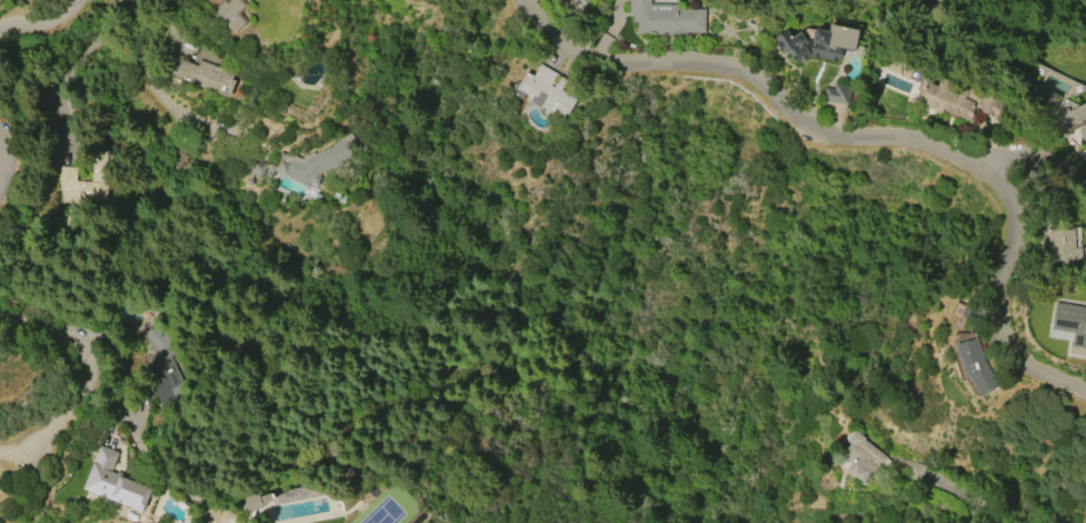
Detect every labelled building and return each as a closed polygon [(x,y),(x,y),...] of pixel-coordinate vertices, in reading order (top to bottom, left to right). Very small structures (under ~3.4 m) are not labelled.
[(209,11),(221,0),(223,0),(226,2),(228,0),(240,0),(247,7),(239,14),(247,22),(233,34),(209,11)] [(558,10),(549,0),(591,0),(570,19),(561,8),(558,10)] [(627,14),(628,0),(649,0),(649,4),(676,4),(676,9),(704,9),(704,32),(685,32),(685,37),(664,37),(664,34),(635,34),(635,22),(631,22),(631,14),(627,14)] [(829,24),(858,30),(854,51),(841,48),(839,59),(838,59),(837,63),(827,61),(828,59),(819,57),(819,59),(809,57),(810,56),(808,57),(809,58),(800,64),(798,62),(796,64),(786,51),(784,52),(781,50),(779,51),(774,42),(776,41),(773,38),(785,30),(790,38),(798,32),(805,41),(811,42),(814,29),(828,32),(829,24)] [(228,97),(173,77),(179,60),(196,66),(197,62),(192,61),(197,48),(217,56),(212,67),(232,73),(230,79),(233,81),(228,97)] [(539,63),(567,81),(561,90),(578,100),(562,123),(526,101),(519,112),(510,107),(516,97),(510,93),(511,90),(509,89),(512,82),(517,84),(525,71),(531,76),(539,63)] [(969,121),(940,109),(939,112),(919,104),(921,100),(918,99),(923,88),(925,89),(927,83),(936,87),(940,77),(952,81),(946,92),(955,95),(959,87),(967,90),(966,93),(979,99),(982,93),(992,98),(995,100),(988,117),(974,110),(969,121)] [(825,87),(821,98),(846,107),(852,88),(835,82),(833,90),(825,87)] [(1084,103),(1085,108),(1085,122),(1060,134),(1053,119),(1059,114),(1058,111),(1066,108),(1067,111),(1084,103)] [(309,185),(301,183),(300,187),(285,181),(287,177),(268,170),(267,171),(265,170),(261,179),(253,175),(252,179),(253,179),(251,187),(243,184),(247,174),(240,171),(243,162),(250,165),(252,160),(267,165),(268,163),(273,165),(273,167),(276,168),(279,159),(278,158),(280,152),(292,157),(292,155),(301,159),(302,157),(311,152),(313,154),(332,147),(331,143),(340,140),(339,138),(349,133),(359,157),(319,173),(318,175),(321,177),(317,187),(310,184),(309,185)] [(56,204),(59,167),(77,168),(76,181),(89,182),(91,152),(106,153),(103,183),(108,183),(106,210),(86,208),(86,207),(56,204)] [(1073,230),(1074,249),(1085,249),(1085,259),(1042,261),(1042,251),(1048,250),(1047,231),(1073,230)] [(1055,302),(1085,308),(1085,349),(1070,346),(1073,333),(1050,330),(1055,302)] [(155,398),(147,381),(156,378),(148,358),(152,355),(142,332),(157,325),(188,395),(161,408),(157,398),(155,398)] [(963,379),(953,345),(974,339),(982,363),(997,386),(979,398),(967,378),(963,379)] [(861,484),(838,466),(843,460),(839,456),(849,444),(845,441),(854,430),(864,439),(863,440),(886,457),(880,465),(877,463),(861,484)] [(141,513),(81,490),(98,445),(118,453),(111,470),(122,474),(120,477),(150,490),(141,513)] [(893,456),(925,465),(920,481),(904,476),(906,470),(890,465),(893,456)] [(250,510),(248,512),(242,514),(238,504),(243,502),(242,497),(257,493),(258,496),(270,493),(272,496),(261,505),(261,507),(250,510)]
